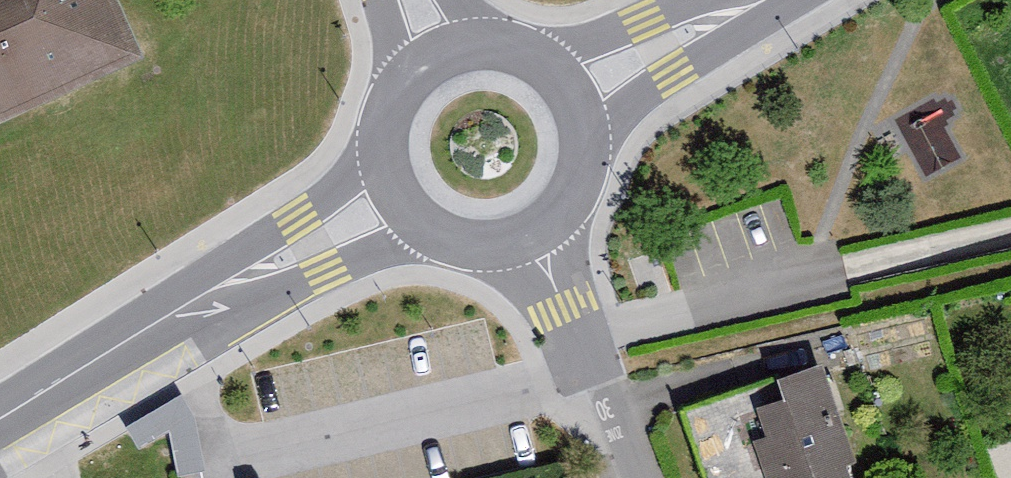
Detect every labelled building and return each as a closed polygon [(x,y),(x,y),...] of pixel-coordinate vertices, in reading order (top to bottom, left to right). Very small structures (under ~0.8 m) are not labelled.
[(142,54),(117,0),(0,0),(0,117),(142,54)] [(683,411),(705,477),(853,477),(849,466),(864,461),(844,401),(836,404),(824,366),(683,411)]
